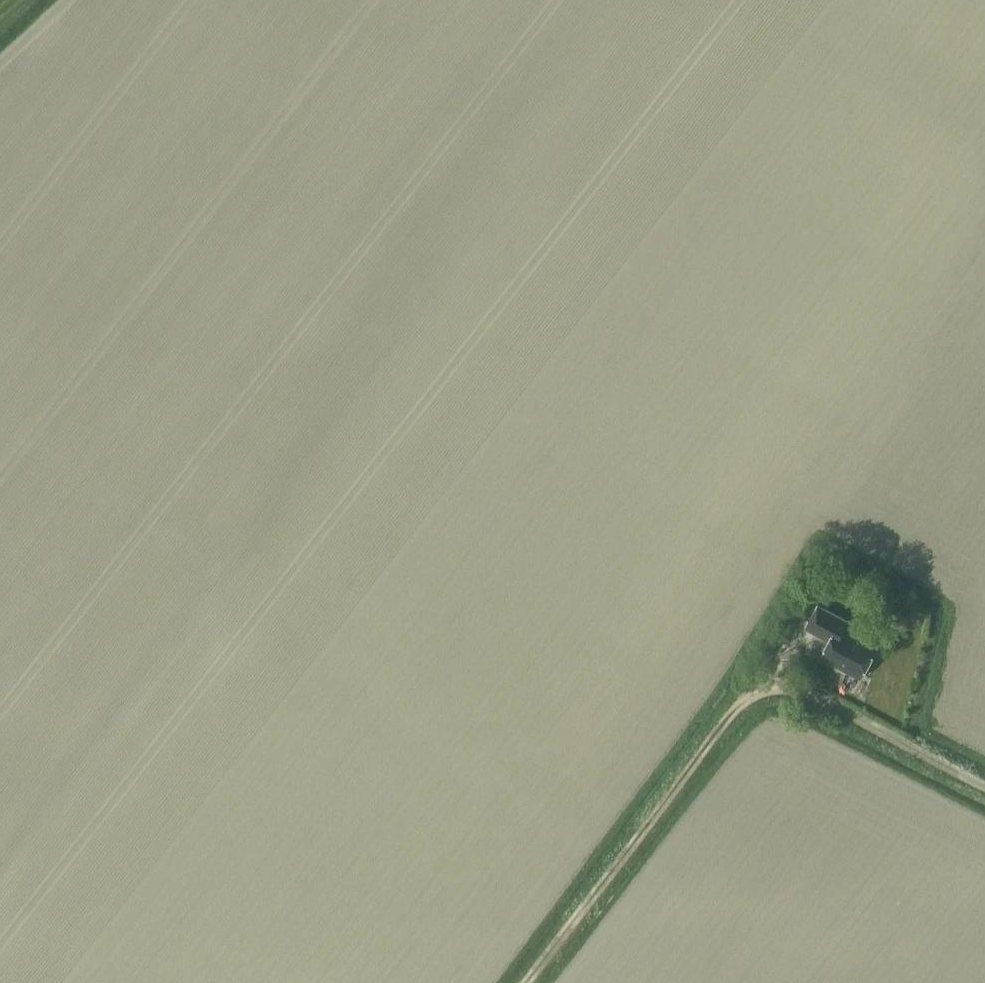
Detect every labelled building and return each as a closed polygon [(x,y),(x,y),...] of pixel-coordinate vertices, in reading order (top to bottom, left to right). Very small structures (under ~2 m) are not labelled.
[(821,656),(861,677),(877,646),(848,631),(853,622),(818,604),(806,627),(829,640),(821,656)]
